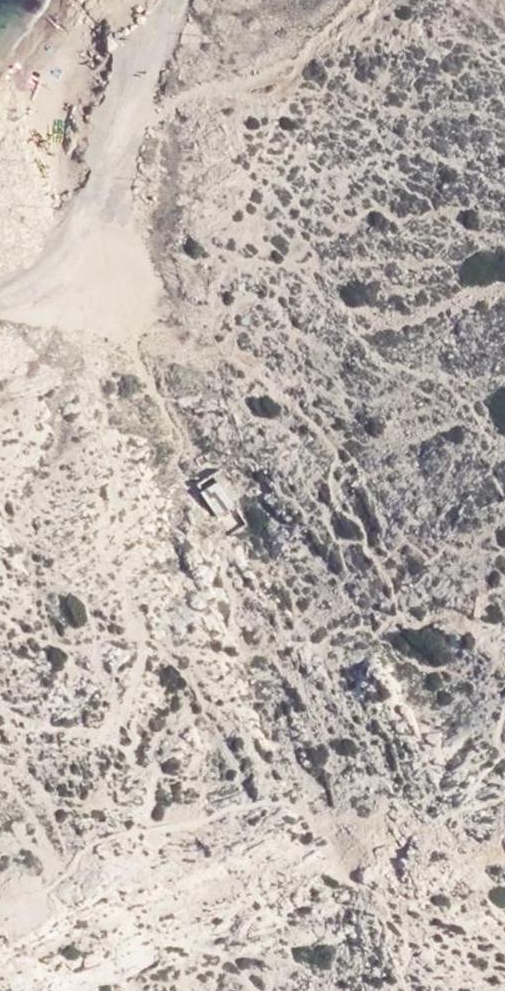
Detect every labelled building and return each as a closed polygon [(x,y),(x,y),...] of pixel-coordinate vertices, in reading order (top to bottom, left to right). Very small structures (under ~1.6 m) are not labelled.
[(203,492),(219,481),(212,467),(218,464),(205,439),(156,467),(163,481),(188,467),(203,492)] [(235,505),(219,481),(203,492),(218,517),(235,505)]
